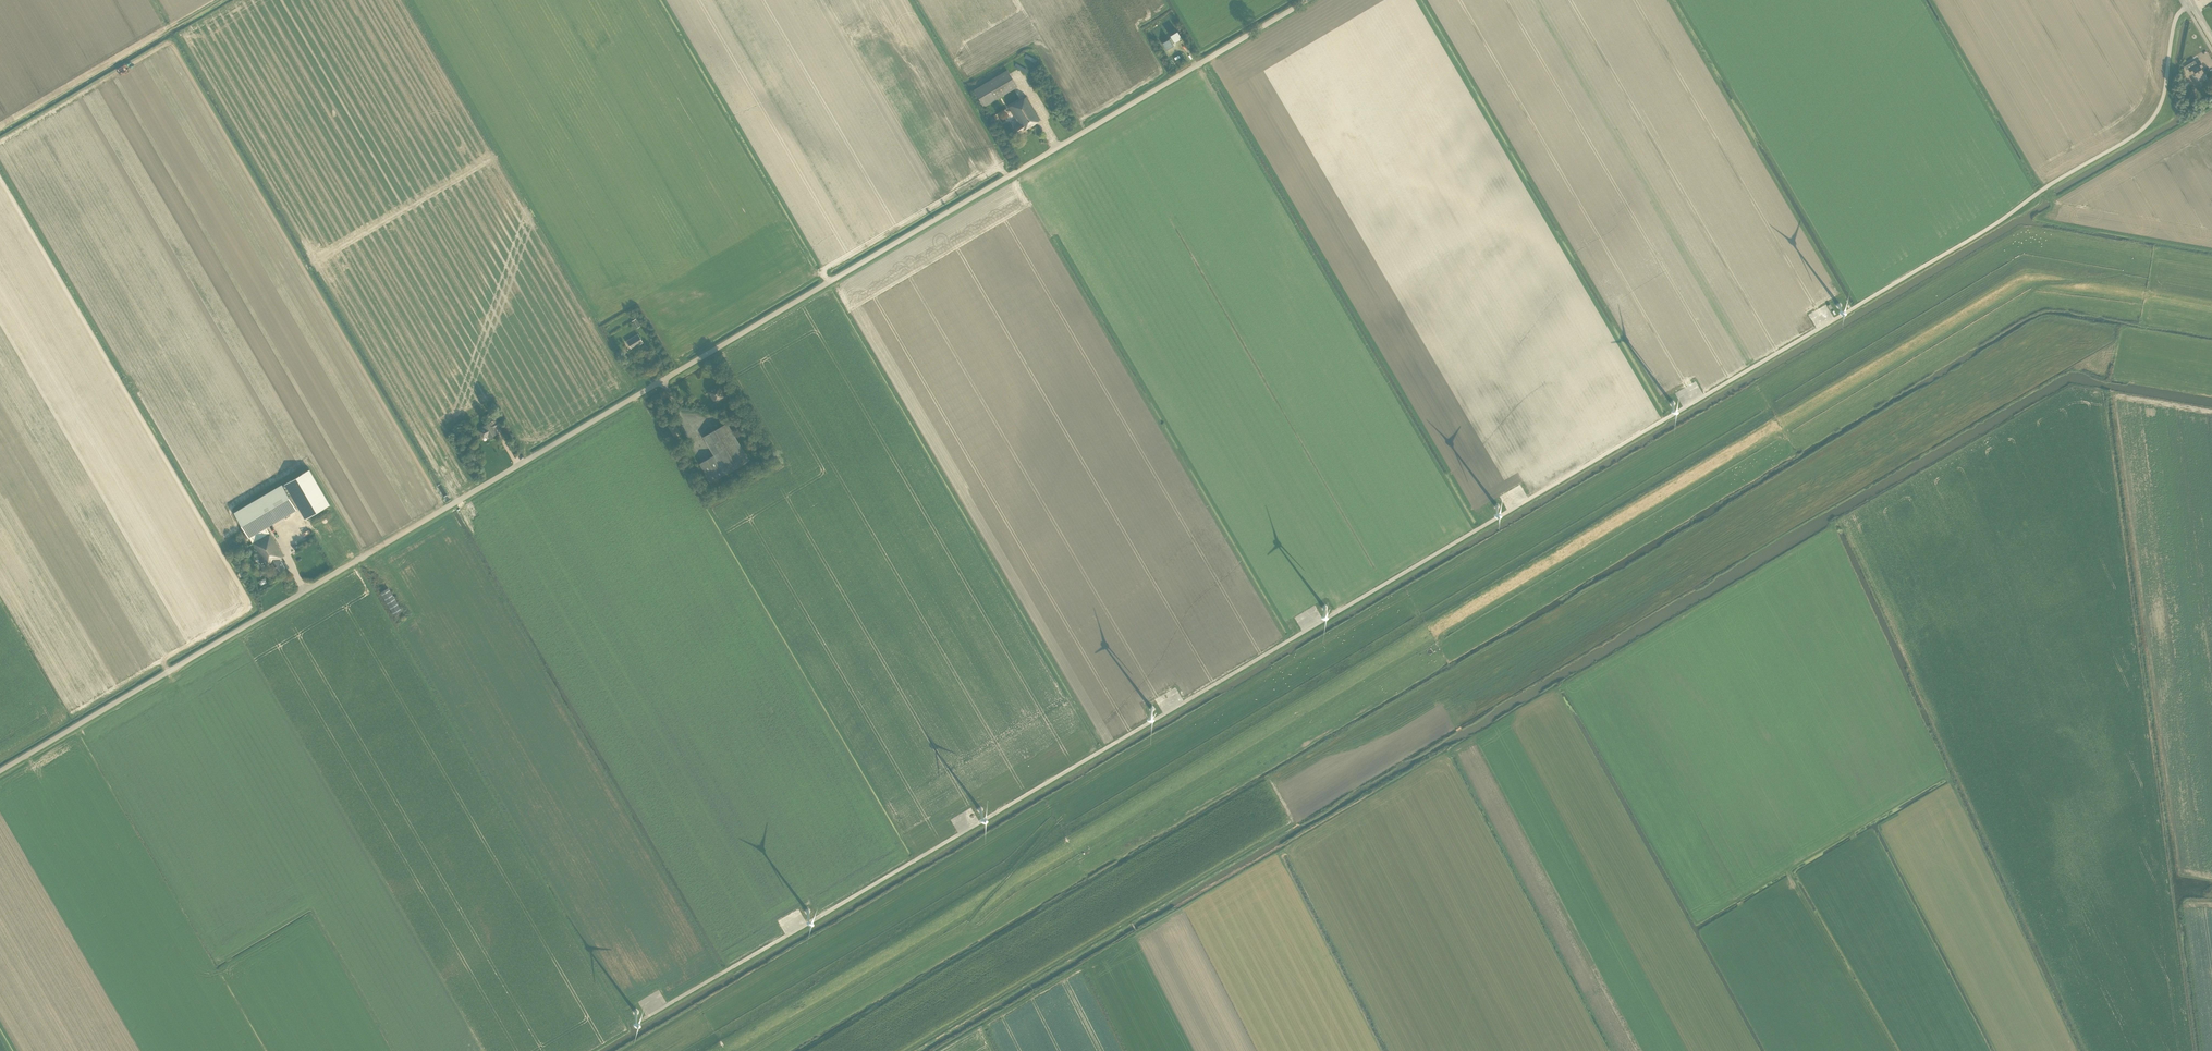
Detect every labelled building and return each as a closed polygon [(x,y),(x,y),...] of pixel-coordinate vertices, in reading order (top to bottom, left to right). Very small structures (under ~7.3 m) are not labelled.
[(1172,37),(1163,43),(1167,50),(1174,46),(1173,44),(1182,38),(1178,31),(1171,35),(1172,37)] [(2201,61),(2197,64),(2195,60),(2185,66),(2186,70),(2189,68),(2194,77),(2197,75),(2199,79),(2206,74),(2200,66),(2203,65),(2201,61)] [(1018,87),(1007,70),(974,90),(983,107),(1018,87)] [(2200,85),(2208,82),(2205,76),(2197,80),(2200,85)] [(1035,111),(1036,111),(1027,96),(1009,107),(1018,122),(1014,125),(1019,133),(1040,120),(1035,111)] [(639,344),(643,342),(639,335),(635,337),(635,338),(628,342),(631,348),(639,344)] [(719,401),(726,397),(719,386),(709,392),(714,400),(718,398),(719,401)] [(483,428),(479,431),(483,437),(487,434),(490,438),(498,433),(495,427),(500,423),(496,416),(489,421),(490,422),(482,427),(483,428)] [(750,460),(749,459),(727,422),(703,437),(714,455),(700,463),(711,482),(750,460)] [(675,437),(681,434),(674,423),(669,426),(675,437)] [(309,470),(283,485),(291,499),(293,498),(306,519),(329,505),(309,470)] [(297,508),(283,485),(234,514),(248,537),(252,543),(263,561),(260,562),(263,568),(270,564),(276,573),(286,568),(280,559),(285,556),(271,533),(270,533),(266,526),(297,508)] [(403,611),(389,587),(381,592),(395,616),(403,611)]
